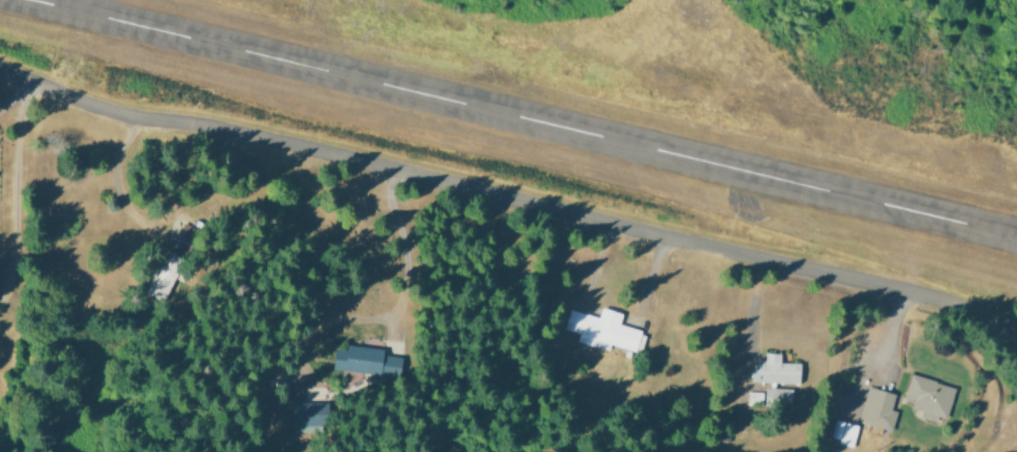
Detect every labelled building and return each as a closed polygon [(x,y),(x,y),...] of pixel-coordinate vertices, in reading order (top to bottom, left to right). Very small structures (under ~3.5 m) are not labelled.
[(568,308),(562,329),(578,332),(575,342),(607,350),(608,344),(634,350),(639,329),(618,324),(621,312),(600,307),(598,316),(568,308)] [(778,362),(778,353),(762,353),(761,382),(799,383),(800,363),(778,362)] [(901,396),(911,398),(908,410),(942,419),(951,385),(907,374),(901,396)] [(894,394),(866,386),(855,419),(883,428),(894,394)] [(763,391),(746,391),(746,406),(792,407),(792,388),(763,387),(763,391)] [(858,425),(832,418),(827,439),(853,446),(858,425)]
